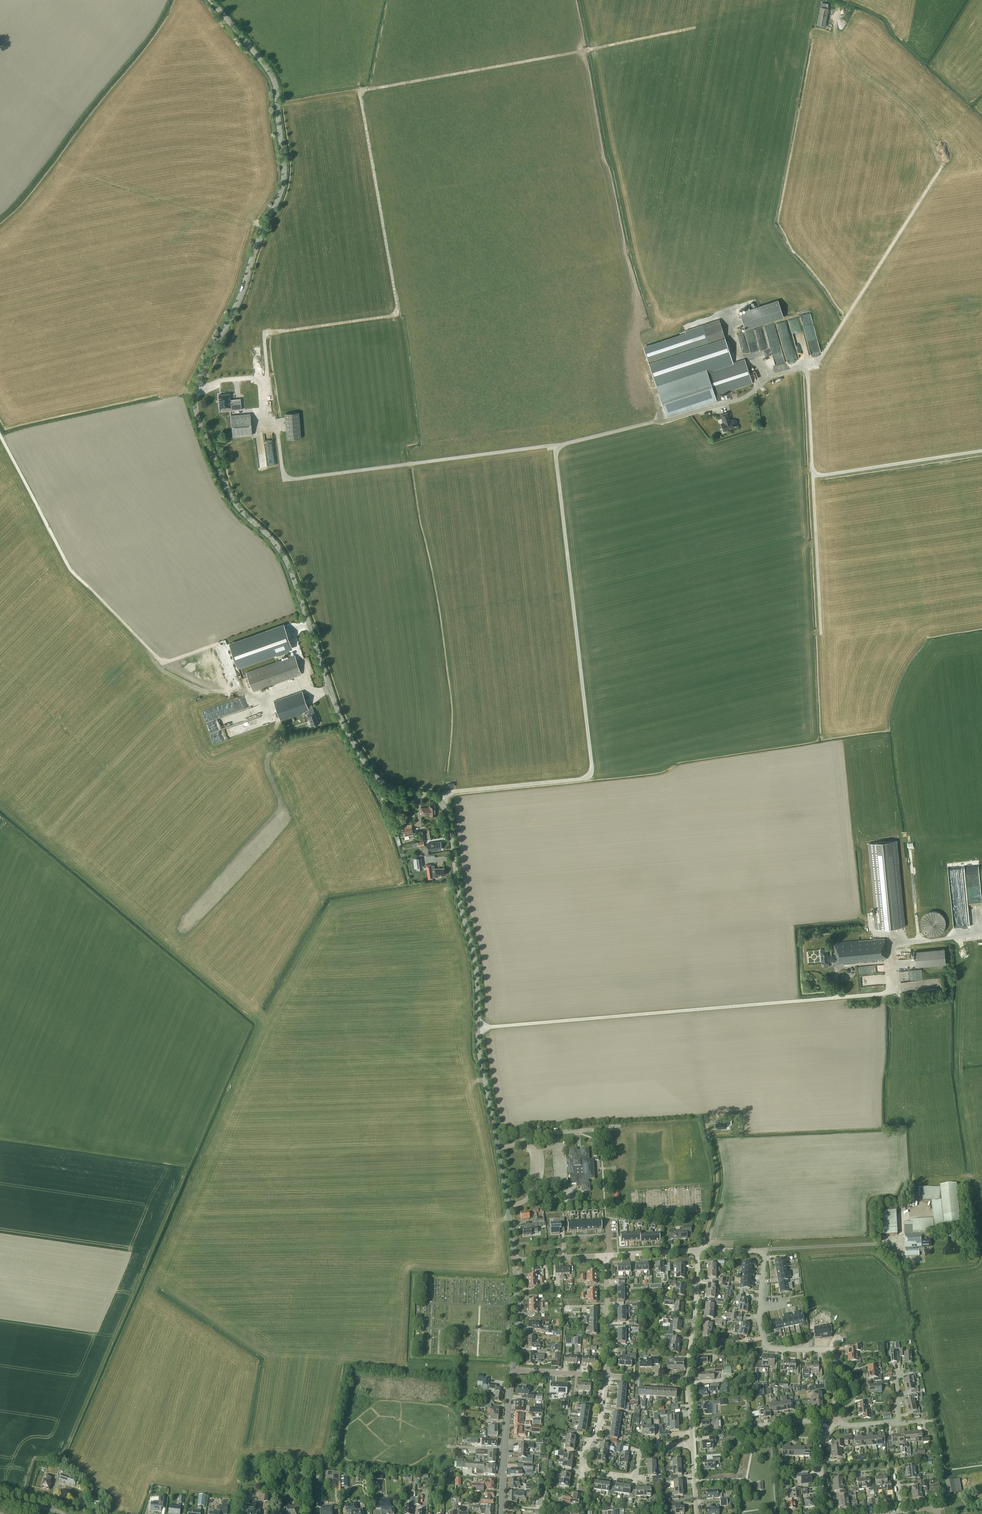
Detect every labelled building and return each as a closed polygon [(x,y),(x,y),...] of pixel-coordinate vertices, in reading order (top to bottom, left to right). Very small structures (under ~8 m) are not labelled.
[(829,4),(821,2),(817,24),(825,26),(829,8),(828,8),(829,4)] [(898,18),(891,21),(899,35),(906,31),(898,18)] [(783,317),(778,300),(740,312),(745,330),(783,317)] [(726,344),(704,351),(702,345),(725,338),(719,319),(693,328),(701,352),(706,368),(656,385),(666,417),(717,401),(722,399),(720,393),(753,382),(744,359),(732,363),(726,344)] [(230,393),(219,394),(220,408),(230,407),(231,410),(242,409),(241,398),(235,399),(235,400),(230,400),(230,393)] [(285,413),(287,439),(301,438),(299,412),(285,413)] [(723,430),(735,427),(732,420),(730,420),(728,412),(721,414),(723,423),(721,423),(723,430)] [(206,422),(226,420),(225,413),(206,414),(206,422)] [(252,435),(251,414),(231,415),(233,436),(252,435)] [(266,432),(269,463),(277,463),(273,432),(266,432)] [(284,625),(230,645),(238,667),(292,647),(284,625)] [(277,661),(276,661),(246,672),(247,674),(248,677),(253,691),(302,674),(293,651),(290,652),(291,655),(289,655),(288,653),(279,656),(280,660),(277,661)] [(312,704),(307,706),(302,691),(274,701),(280,720),(307,710),(309,715),(308,715),(312,726),(319,723),(315,713),(312,704)] [(258,705),(231,712),(228,703),(225,703),(225,705),(222,705),(212,707),(214,713),(216,713),(215,718),(215,719),(221,719),(208,722),(212,738),(213,732),(216,733),(217,736),(219,736),(218,733),(220,732),(221,730),(224,729),(229,730),(230,725),(263,717),(262,713),(258,713),(258,709),(259,709),(258,705)] [(430,816),(436,815),(435,805),(429,805),(429,807),(421,807),(422,815),(429,815),(430,816)] [(409,839),(409,835),(413,834),(411,824),(401,825),(402,828),(403,828),(405,840),(409,839)] [(905,926),(899,862),(897,840),(869,843),(877,929),(905,926)] [(435,842),(430,842),(427,843),(427,844),(424,844),(423,841),(417,842),(418,845),(424,844),(425,854),(432,853),(432,851),(437,850),(437,849),(442,849),(440,841),(435,842)] [(426,864),(426,865),(423,865),(423,868),(426,867),(428,879),(433,878),(432,877),(436,876),(436,877),(441,876),(441,875),(445,874),(444,868),(440,868),(435,868),(434,864),(431,865),(431,864),(426,864)] [(955,932),(964,931),(959,894),(950,895),(955,932)] [(921,920),(921,923),(921,926),(922,929),(924,932),(927,934),(930,935),(933,935),(936,935),(939,934),(942,932),(944,929),(945,926),(946,923),(945,920),(944,917),(942,914),(939,912),(936,911),(933,910),(930,911),(927,912),(924,914),(922,917),(921,920)] [(837,963),(886,959),(884,938),(835,942),(835,952),(834,952),(833,949),(830,949),(831,954),(828,954),(828,948),(821,949),(822,962),(824,962),(825,967),(829,966),(829,961),(836,961),(836,962),(837,962),(837,963)] [(944,948),(914,951),(916,967),(946,964),(944,948)] [(885,964),(861,966),(861,975),(885,973),(885,964)] [(589,1160),(589,1156),(588,1148),(581,1149),(581,1150),(577,1151),(577,1148),(569,1148),(570,1156),(571,1156),(572,1160),(568,1160),(569,1173),(570,1173),(570,1184),(576,1184),(577,1187),(582,1186),(582,1191),(590,1191),(590,1182),(589,1182),(589,1179),(595,1179),(593,1160),(589,1160)] [(927,1239),(927,1233),(927,1232),(934,1232),(934,1227),(953,1225),(961,1224),(957,1184),(940,1185),(940,1187),(923,1187),(923,1188),(922,1188),(915,1188),(915,1198),(923,1198),(923,1200),(931,1201),(933,1218),(912,1219),(913,1226),(904,1226),(906,1256),(920,1256),(919,1248),(922,1248),(922,1246),(930,1246),(930,1238),(927,1239)] [(696,1198),(693,1199),(693,1189),(684,1190),(685,1212),(697,1211),(696,1198)] [(897,1211),(882,1211),(883,1235),(898,1234),(897,1211)] [(550,1224),(551,1234),(559,1234),(559,1230),(564,1229),(564,1218),(555,1219),(555,1224),(550,1224)] [(530,1229),(523,1230),(524,1236),(532,1235),(531,1233),(538,1232),(537,1227),(536,1224),(530,1224),(530,1229)] [(687,1232),(691,1232),(691,1226),(683,1227),(683,1230),(674,1231),(674,1229),(669,1229),(670,1239),(687,1238),(687,1232)] [(642,1272),(643,1272),(647,1272),(647,1276),(650,1276),(650,1271),(649,1271),(648,1263),(642,1264),(642,1272)] [(664,1272),(663,1263),(655,1263),(656,1274),(664,1274),(664,1279),(663,1279),(663,1283),(667,1283),(667,1281),(667,1272),(664,1272)] [(624,1273),(625,1272),(629,1272),(630,1277),(632,1277),(632,1272),(631,1272),(630,1264),(624,1265),(624,1273)] [(643,1276),(643,1272),(642,1272),(642,1264),(635,1264),(636,1272),(641,1272),(641,1276),(643,1276)] [(624,1273),(624,1265),(617,1265),(618,1273),(623,1273),(623,1277),(626,1277),(625,1272),(624,1273)] [(685,1265),(676,1265),(676,1278),(685,1278),(685,1265)] [(672,1295),(675,1295),(684,1296),(685,1285),(676,1285),(676,1288),(673,1288),(672,1295)] [(628,1293),(624,1294),(618,1294),(618,1302),(624,1301),(624,1296),(628,1296),(628,1293)] [(738,1301),(738,1305),(748,1306),(748,1304),(747,1303),(747,1299),(743,1299),(744,1296),(738,1296),(737,1301),(738,1301)] [(673,1306),(674,1307),(674,1313),(683,1314),(684,1303),(683,1303),(683,1300),(664,1298),(664,1305),(673,1306)] [(799,1311),(796,1312),(799,1325),(804,1323),(804,1321),(807,1320),(805,1311),(799,1312),(799,1311)] [(682,1321),(673,1320),(674,1317),(663,1316),(663,1320),(666,1320),(665,1324),(670,1325),(673,1325),(672,1331),(681,1332),(682,1321)] [(770,1321),(772,1330),(775,1330),(777,1340),(779,1339),(778,1333),(775,1320),(770,1321)] [(821,1340),(829,1339),(828,1326),(820,1327),(820,1328),(814,1328),(815,1339),(821,1339),(821,1340)] [(749,1332),(749,1330),(735,1329),(734,1333),(737,1334),(737,1338),(743,1339),(743,1336),(747,1336),(747,1332),(749,1332)] [(666,1341),(671,1341),(670,1349),(669,1348),(669,1352),(679,1353),(680,1339),(671,1338),(671,1339),(670,1338),(671,1335),(664,1335),(664,1338),(666,1338),(666,1341)] [(897,1362),(897,1352),(897,1349),(899,1349),(899,1342),(895,1343),(895,1349),(890,1349),(890,1352),(888,1353),(889,1363),(894,1362),(895,1363),(896,1363),(897,1363),(897,1362)] [(846,1354),(848,1355),(858,1355),(858,1351),(861,1351),(861,1345),(850,1346),(849,1349),(847,1349),(847,1350),(845,1351),(846,1354)] [(905,1363),(912,1362),(912,1352),(904,1352),(904,1349),(900,1349),(900,1357),(904,1356),(905,1363)] [(571,1364),(572,1357),(572,1353),(569,1353),(569,1357),(564,1357),(564,1363),(571,1364)] [(629,1356),(626,1356),(626,1360),(625,1360),(625,1366),(632,1367),(632,1362),(636,1362),(636,1354),(629,1353),(629,1356)] [(858,1355),(848,1355),(848,1362),(855,1361),(855,1364),(861,1364),(860,1358),(858,1358),(858,1355)] [(699,1364),(707,1364),(707,1361),(710,1361),(710,1356),(707,1356),(698,1356),(699,1358),(697,1358),(697,1363),(699,1363),(699,1364)] [(762,1356),(762,1362),(755,1362),(755,1368),(764,1369),(764,1366),(768,1366),(768,1356),(762,1356)] [(774,1356),(768,1356),(768,1366),(771,1366),(771,1369),(777,1369),(777,1363),(774,1363),(774,1356)] [(652,1364),(658,1364),(658,1357),(645,1357),(645,1359),(640,1359),(640,1367),(652,1367),(652,1364)] [(685,1370),(685,1358),(673,1358),(673,1363),(667,1363),(667,1369),(673,1369),(673,1370),(677,1370),(685,1370)] [(786,1371),(789,1371),(790,1361),(783,1361),(783,1367),(780,1367),(780,1373),(786,1373),(786,1371)] [(796,1361),(790,1361),(789,1371),(793,1371),(793,1373),(798,1374),(798,1368),(795,1368),(796,1361)] [(868,1372),(878,1371),(878,1368),(880,1368),(880,1362),(874,1363),(874,1366),(867,1366),(868,1372)] [(806,1364),(806,1367),(802,1367),(803,1378),(804,1380),(808,1379),(810,1378),(809,1374),(813,1373),(812,1363),(806,1364)] [(818,1363),(812,1363),(813,1373),(816,1373),(817,1376),(822,1376),(822,1369),(819,1369),(818,1363)] [(878,1371),(868,1372),(868,1378),(875,1378),(875,1381),(881,1380),(881,1375),(878,1375),(878,1371)] [(700,1379),(701,1380),(714,1380),(714,1376),(713,1372),(699,1373),(699,1374),(698,1374),(698,1379),(700,1379)] [(904,1385),(914,1383),(914,1380),(916,1379),(915,1374),(909,1375),(909,1378),(903,1379),(904,1385)] [(884,1384),(888,1384),(887,1381),(881,1381),(881,1384),(869,1385),(869,1393),(881,1392),(881,1386),(884,1385),(884,1384)] [(567,1384),(550,1383),(550,1393),(567,1394),(567,1384)] [(710,1384),(711,1387),(708,1388),(701,1388),(701,1390),(699,1390),(699,1394),(701,1394),(701,1395),(709,1395),(708,1392),(717,1391),(717,1387),(719,1387),(719,1383),(710,1384)] [(915,1386),(914,1383),(904,1385),(905,1391),(912,1390),(912,1393),(918,1392),(917,1386),(915,1386)] [(494,1401),(501,1402),(503,1392),(501,1392),(501,1387),(496,1387),(496,1385),(489,1384),(489,1388),(495,1389),(495,1391),(495,1393),(495,1397),(487,1396),(486,1403),(494,1404),(494,1401)] [(585,1396),(585,1392),(586,1384),(578,1384),(577,1391),(583,1392),(582,1396),(585,1396)] [(518,1386),(518,1394),(528,1395),(527,1399),(534,1399),(535,1394),(529,1393),(529,1386),(525,1386),(525,1387),(518,1386)] [(678,1399),(679,1394),(676,1394),(677,1390),(670,1390),(670,1398),(671,1398),(674,1398),(674,1402),(677,1402),(677,1399),(678,1399)] [(906,1407),(916,1405),(915,1401),(918,1401),(916,1395),(911,1396),(911,1399),(905,1401),(906,1407)] [(857,1403),(858,1409),(868,1408),(868,1405),(870,1405),(870,1399),(863,1399),(864,1402),(857,1403)] [(516,1400),(515,1410),(523,1411),(524,1401),(516,1400)] [(717,1400),(710,1400),(710,1403),(701,1404),(702,1415),(713,1414),(712,1404),(717,1403),(717,1400)] [(792,1401),(790,1401),(787,1401),(787,1400),(784,1400),(786,1413),(789,1413),(788,1411),(792,1410),(791,1406),(793,1406),(792,1401)] [(629,1403),(625,1403),(617,1402),(616,1410),(624,1411),(624,1405),(629,1406),(629,1403)] [(581,1407),(581,1411),(589,1412),(589,1407),(588,1407),(588,1404),(582,1403),(582,1405),(577,1404),(577,1406),(581,1407)] [(917,1408),(916,1405),(906,1407),(907,1413),(913,1411),(914,1415),(920,1413),(919,1408),(917,1408)] [(871,1419),(871,1417),(872,1417),(873,1416),(873,1414),(872,1411),(868,1412),(868,1408),(858,1409),(858,1415),(862,1415),(862,1419),(871,1419)] [(588,1418),(589,1412),(581,1411),(576,1410),(576,1413),(580,1413),(580,1417),(588,1418)] [(515,1413),(514,1424),(523,1425),(523,1414),(515,1413)] [(678,1423),(678,1416),(674,1416),(673,1413),(667,1413),(667,1416),(669,1416),(670,1424),(678,1423)] [(709,1419),(701,1419),(701,1420),(700,1420),(700,1425),(702,1425),(702,1426),(710,1426),(710,1425),(715,1424),(715,1430),(721,1429),(721,1420),(720,1420),(720,1416),(714,1417),(715,1419),(709,1419)] [(579,1420),(579,1424),(587,1425),(588,1418),(580,1417),(575,1417),(575,1419),(579,1420)] [(586,1433),(587,1425),(579,1424),(574,1423),(574,1425),(578,1426),(578,1431),(586,1433)] [(679,1431),(678,1423),(670,1424),(667,1424),(667,1427),(670,1427),(670,1431),(679,1431)] [(482,1437),(482,1438),(488,1438),(488,1436),(491,1436),(497,1436),(498,1431),(497,1431),(498,1425),(490,1424),(490,1425),(488,1425),(488,1431),(483,1430),(483,1434),(479,1434),(479,1437),(482,1437)] [(659,1435),(669,1435),(669,1431),(663,1432),(663,1426),(659,1427),(659,1435)] [(514,1427),(514,1438),(520,1438),(526,1438),(526,1432),(522,1432),(522,1427),(514,1427)] [(921,1431),(915,1431),(916,1442),(922,1441),(922,1445),(929,1444),(929,1436),(922,1437),(921,1431)] [(882,1445),(882,1444),(885,1444),(884,1434),(881,1434),(881,1432),(878,1433),(879,1436),(876,1437),(876,1446),(882,1445)] [(566,1437),(566,1441),(575,1443),(576,1437),(567,1436),(567,1435),(562,1434),(562,1437),(566,1437)] [(831,1446),(831,1452),(841,1451),(841,1448),(844,1447),(843,1445),(848,1445),(848,1441),(852,1441),(851,1434),(848,1434),(848,1436),(847,1436),(848,1440),(834,1442),(834,1446),(831,1446)] [(854,1438),(854,1440),(851,1441),(852,1448),(860,1447),(859,1434),(857,1434),(857,1438),(854,1438)] [(889,1447),(887,1447),(888,1450),(893,1450),(892,1446),(898,1445),(897,1434),(891,1435),(892,1441),(889,1441),(889,1447)] [(713,1443),(716,1443),(715,1437),(709,1437),(709,1441),(702,1441),(702,1449),(713,1448),(713,1443)] [(497,1440),(488,1439),(488,1438),(482,1438),(482,1445),(497,1446),(497,1440)] [(575,1443),(566,1441),(562,1441),(561,1443),(566,1444),(565,1449),(574,1450),(575,1443)] [(528,1452),(528,1449),(534,1449),(534,1443),(523,1443),(523,1446),(519,1445),(519,1452),(528,1452)] [(629,1453),(623,1452),(623,1447),(617,1446),(616,1453),(621,1453),(620,1463),(619,1463),(619,1466),(626,1467),(626,1464),(627,1464),(629,1453)] [(487,1455),(487,1457),(484,1457),(484,1462),(496,1463),(496,1452),(487,1451),(485,1451),(476,1450),(475,1454),(484,1455),(487,1455)] [(572,1462),(573,1456),(564,1454),(565,1452),(558,1451),(557,1456),(564,1457),(563,1460),(563,1461),(572,1462)] [(841,1451),(831,1452),(832,1458),(838,1458),(839,1461),(846,1460),(845,1454),(842,1455),(841,1451)] [(527,1456),(528,1452),(519,1452),(518,1458),(524,1458),(524,1462),(532,1462),(533,1456),(527,1456)] [(715,1464),(719,1463),(719,1457),(713,1457),(713,1461),(704,1461),(705,1469),(715,1469),(715,1464)] [(647,1462),(647,1469),(656,1469),(659,1469),(659,1466),(656,1466),(655,1461),(658,1461),(658,1458),(652,1458),(652,1461),(647,1462)] [(571,1469),(572,1462),(563,1461),(563,1460),(559,1459),(559,1462),(563,1463),(562,1468),(571,1469)] [(672,1460),(673,1467),(673,1468),(681,1467),(681,1460),(672,1460)] [(456,1468),(476,1469),(495,1470),(496,1465),(486,1464),(486,1463),(457,1462),(456,1468)] [(911,1466),(906,1466),(907,1479),(915,1478),(915,1481),(921,1480),(920,1474),(917,1475),(916,1466),(917,1465),(917,1462),(911,1463),(911,1466)] [(511,1468),(511,1474),(523,1475),(523,1471),(533,1471),(533,1464),(523,1464),(523,1468),(511,1468)] [(682,1475),(681,1467),(673,1468),(673,1467),(669,1468),(669,1471),(673,1471),(673,1475),(671,1475),(671,1478),(678,1478),(677,1475),(682,1475)] [(656,1476),(656,1469),(647,1469),(648,1476),(652,1476),(652,1482),(659,1482),(659,1479),(662,1479),(662,1476),(656,1476)] [(337,1482),(340,1482),(340,1473),(326,1472),(326,1482),(337,1482)] [(561,1475),(561,1479),(561,1480),(570,1481),(571,1474),(562,1473),(562,1472),(557,1472),(557,1474),(561,1475)] [(801,1484),(812,1483),(811,1476),(807,1476),(807,1473),(797,1474),(797,1478),(801,1477),(801,1484)] [(60,1480),(75,1485),(77,1479),(62,1474),(60,1480)] [(403,1474),(403,1485),(410,1484),(410,1482),(416,1482),(416,1476),(409,1476),(409,1474),(403,1474)] [(832,1479),(833,1485),(843,1484),(843,1478),(844,1477),(844,1474),(838,1475),(838,1478),(832,1479)] [(51,1484),(52,1482),(50,1481),(52,1477),(46,1475),(45,1480),(44,1479),(41,1487),(49,1489),(51,1484)] [(876,1485),(874,1486),(875,1493),(878,1492),(878,1491),(882,1490),(881,1485),(882,1485),(881,1476),(875,1477),(876,1485)] [(886,1476),(881,1476),(882,1485),(881,1485),(882,1490),(885,1490),(886,1491),(891,1491),(890,1482),(887,1483),(886,1476)] [(489,1478),(489,1480),(485,1480),(485,1487),(488,1487),(488,1489),(494,1489),(495,1479),(489,1478)] [(510,1478),(510,1488),(519,1489),(519,1487),(521,1487),(521,1480),(519,1480),(519,1478),(510,1478)] [(569,1488),(570,1481),(561,1480),(561,1479),(556,1478),(556,1481),(560,1481),(560,1487),(569,1488)] [(674,1481),(674,1489),(683,1488),(682,1480),(678,1481),(678,1478),(671,1478),(671,1479),(668,1479),(669,1481),(674,1481)] [(869,1478),(863,1479),(864,1489),(867,1488),(868,1492),(874,1491),(873,1485),(870,1486),(869,1478)] [(864,1489),(863,1479),(857,1479),(858,1485),(855,1486),(855,1492),(858,1491),(858,1489),(864,1489)] [(960,1479),(945,1481),(948,1495),(962,1492),(960,1479)] [(602,1482),(595,1481),(594,1490),(601,1491),(602,1482)] [(610,1483),(602,1482),(601,1491),(600,1495),(604,1495),(604,1491),(608,1492),(608,1494),(611,1495),(612,1486),(609,1486),(610,1483)] [(925,1482),(919,1483),(918,1483),(918,1486),(911,1486),(912,1492),(922,1491),(927,1491),(927,1488),(926,1488),(925,1482)] [(615,1493),(622,1494),(623,1485),(616,1484),(615,1487),(612,1486),(611,1495),(614,1495),(615,1493)] [(844,1490),(843,1484),(833,1485),(834,1491),(840,1490),(840,1493),(844,1493),(846,1493),(846,1492),(846,1489),(844,1490)] [(631,1486),(623,1485),(622,1494),(629,1495),(629,1498),(632,1498),(633,1490),(630,1489),(631,1486)] [(643,1488),(636,1488),(636,1491),(633,1490),(632,1498),(636,1498),(636,1497),(640,1497),(640,1500),(644,1500),(643,1488)] [(643,1488),(644,1500),(647,1500),(647,1496),(651,1496),(651,1488),(643,1488)] [(683,1496),(683,1488),(674,1489),(674,1496),(672,1496),(673,1499),(679,1499),(679,1496),(683,1496)] [(795,1500),(800,1499),(799,1488),(791,1489),(792,1500),(788,1500),(789,1509),(795,1508),(795,1505),(796,1504),(795,1500)] [(717,1490),(706,1490),(707,1499),(720,1498),(720,1506),(727,1506),(727,1498),(722,1498),(722,1493),(718,1494),(717,1490)] [(515,1492),(508,1492),(508,1502),(517,1502),(517,1499),(526,1499),(526,1491),(515,1491),(515,1492)] [(923,1497),(922,1491),(912,1492),(913,1499),(919,1498),(919,1501),(925,1500),(925,1497),(923,1497)] [(494,1492),(486,1492),(485,1497),(488,1497),(488,1499),(481,1498),(481,1504),(493,1504),(494,1499),(492,1499),(492,1497),(494,1497),(494,1492)] [(838,1496),(839,1502),(849,1501),(849,1495),(850,1495),(850,1492),(846,1492),(846,1493),(844,1493),(844,1496),(838,1496)] [(271,1503),(272,1493),(265,1493),(264,1502),(271,1503)] [(564,1495),(563,1498),(562,1503),(569,1504),(570,1503),(578,1505),(580,1499),(579,1499),(580,1495),(572,1493),(571,1496),(564,1495)] [(185,1496),(180,1496),(179,1505),(177,1505),(176,1506),(170,1505),(169,1513),(171,1513),(180,1513),(181,1506),(181,1503),(184,1503),(185,1496)] [(394,1508),(393,1498),(375,1499),(375,1500),(375,1509),(381,1509),(382,1513),(394,1513),(394,1508)] [(413,1505),(420,1506),(421,1498),(411,1498),(411,1501),(406,1501),(406,1505),(405,1505),(405,1513),(412,1513),(412,1505),(413,1505)] [(805,1507),(814,1506),(813,1498),(805,1498),(805,1507)] [(165,1506),(166,1499),(160,1499),(160,1502),(152,1502),(151,1511),(161,1512),(162,1506),(165,1506)] [(850,1507),(849,1501),(839,1502),(840,1509),(846,1508),(846,1511),(852,1510),(852,1507),(850,1507)] [(249,1508),(244,1507),(243,1513),(260,1513),(260,1512),(258,1511),(259,1509),(261,1509),(262,1503),(253,1502),(252,1508),(249,1508)] [(297,1504),(295,1504),(295,1507),(290,1506),(290,1503),(285,1503),(284,1513),(298,1513),(299,1504),(297,1504)] [(363,1510),(358,1510),(357,1503),(345,1505),(346,1512),(351,1511),(351,1513),(363,1513),(363,1510)] [(684,1506),(680,1507),(680,1504),(672,1504),(672,1510),(675,1510),(676,1513),(677,1513),(684,1513),(684,1506)] [(333,1509),(333,1507),(332,1507),(332,1505),(321,1506),(321,1508),(320,1508),(320,1513),(334,1513),(333,1513),(334,1513),(334,1509),(333,1509)] [(485,1506),(474,1505),(474,1506),(470,1506),(469,1510),(472,1510),(472,1511),(480,1511),(481,1511),(481,1513),(493,1513),(493,1506),(485,1505),(485,1506)] [(220,1513),(221,1513),(227,1513),(228,1507),(227,1507),(222,1506),(217,1506),(216,1513),(210,1512),(210,1513),(220,1513)]
